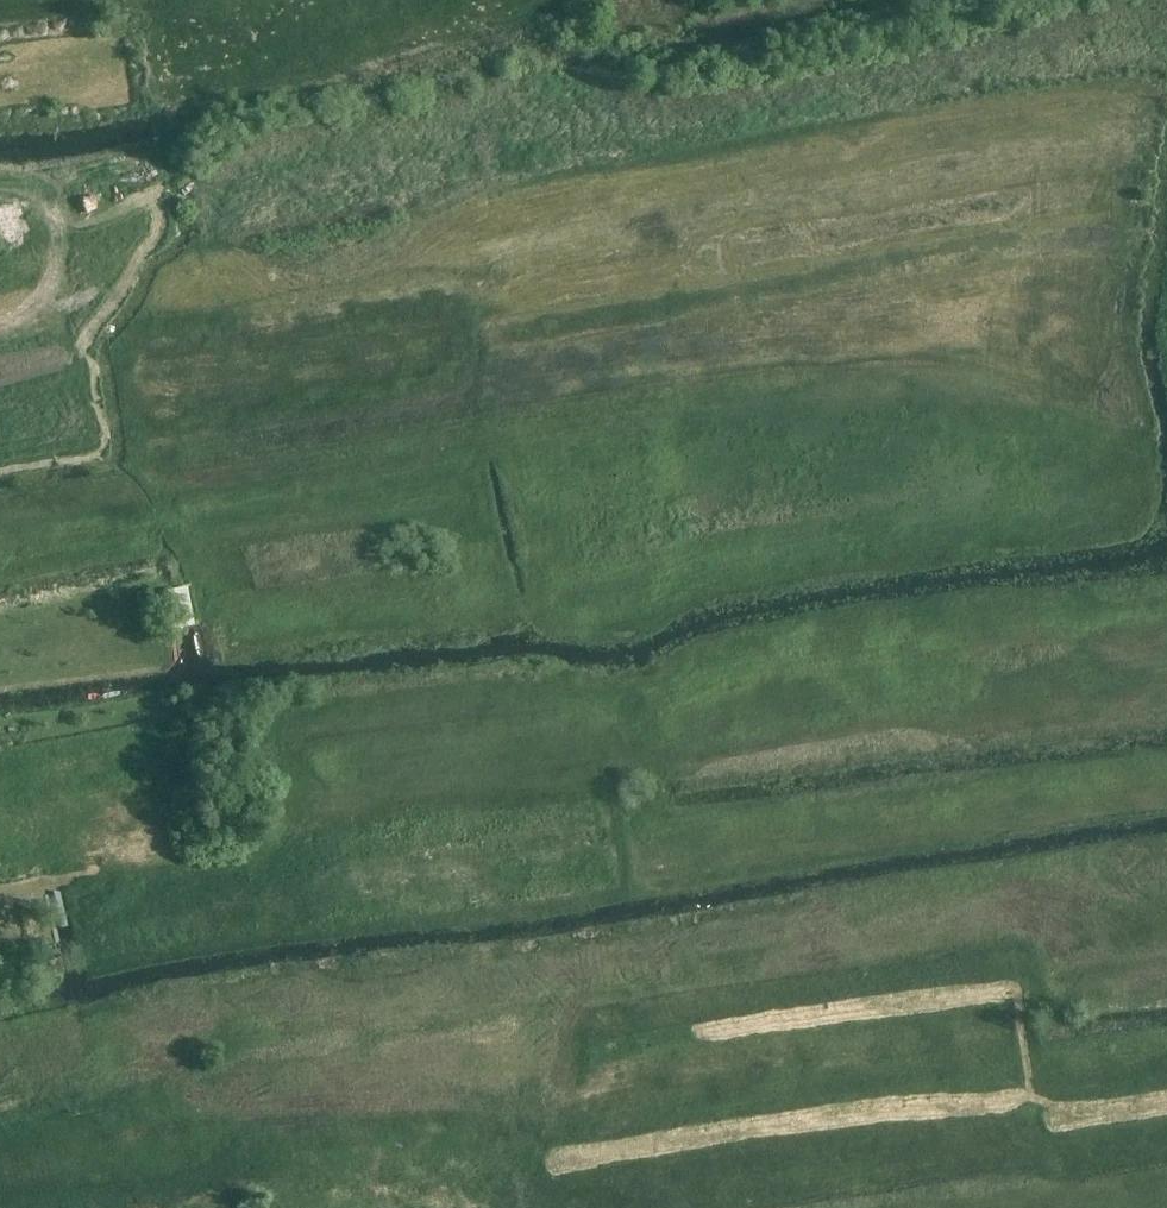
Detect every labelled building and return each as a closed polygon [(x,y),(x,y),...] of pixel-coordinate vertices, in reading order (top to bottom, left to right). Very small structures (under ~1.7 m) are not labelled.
[(167,591),(169,628),(185,627),(183,590),(167,591)]
